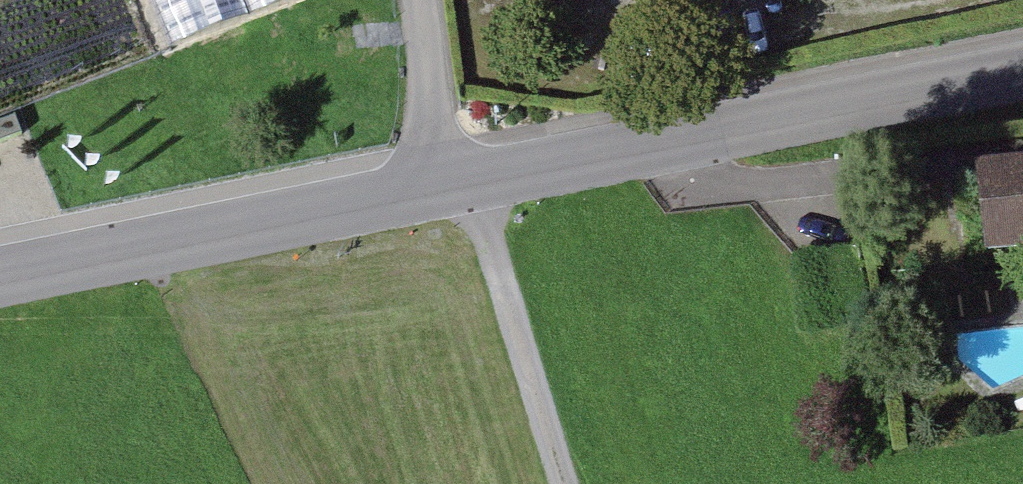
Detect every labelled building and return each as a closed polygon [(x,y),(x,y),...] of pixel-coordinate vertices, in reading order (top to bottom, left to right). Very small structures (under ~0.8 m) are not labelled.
[(173,47),(291,0),(154,0),(173,47)] [(984,254),(1022,250),(1022,159),(975,164),(984,254)]
